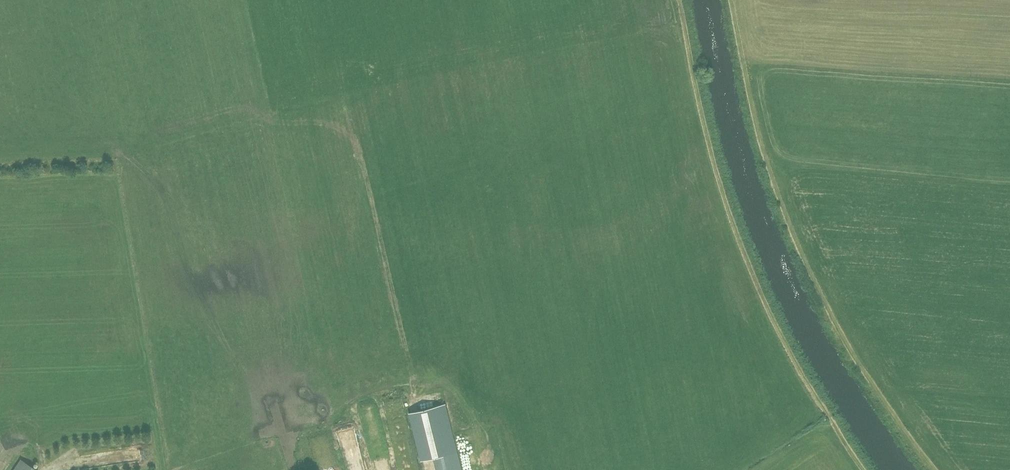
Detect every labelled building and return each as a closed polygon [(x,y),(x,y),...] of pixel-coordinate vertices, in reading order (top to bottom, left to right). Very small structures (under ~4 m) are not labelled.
[(420,461),(433,457),(457,451),(445,403),(408,412),(420,461)] [(433,457),(436,469),(462,469),(457,451),(433,457)] [(28,458),(17,469),(41,469),(28,458)]
